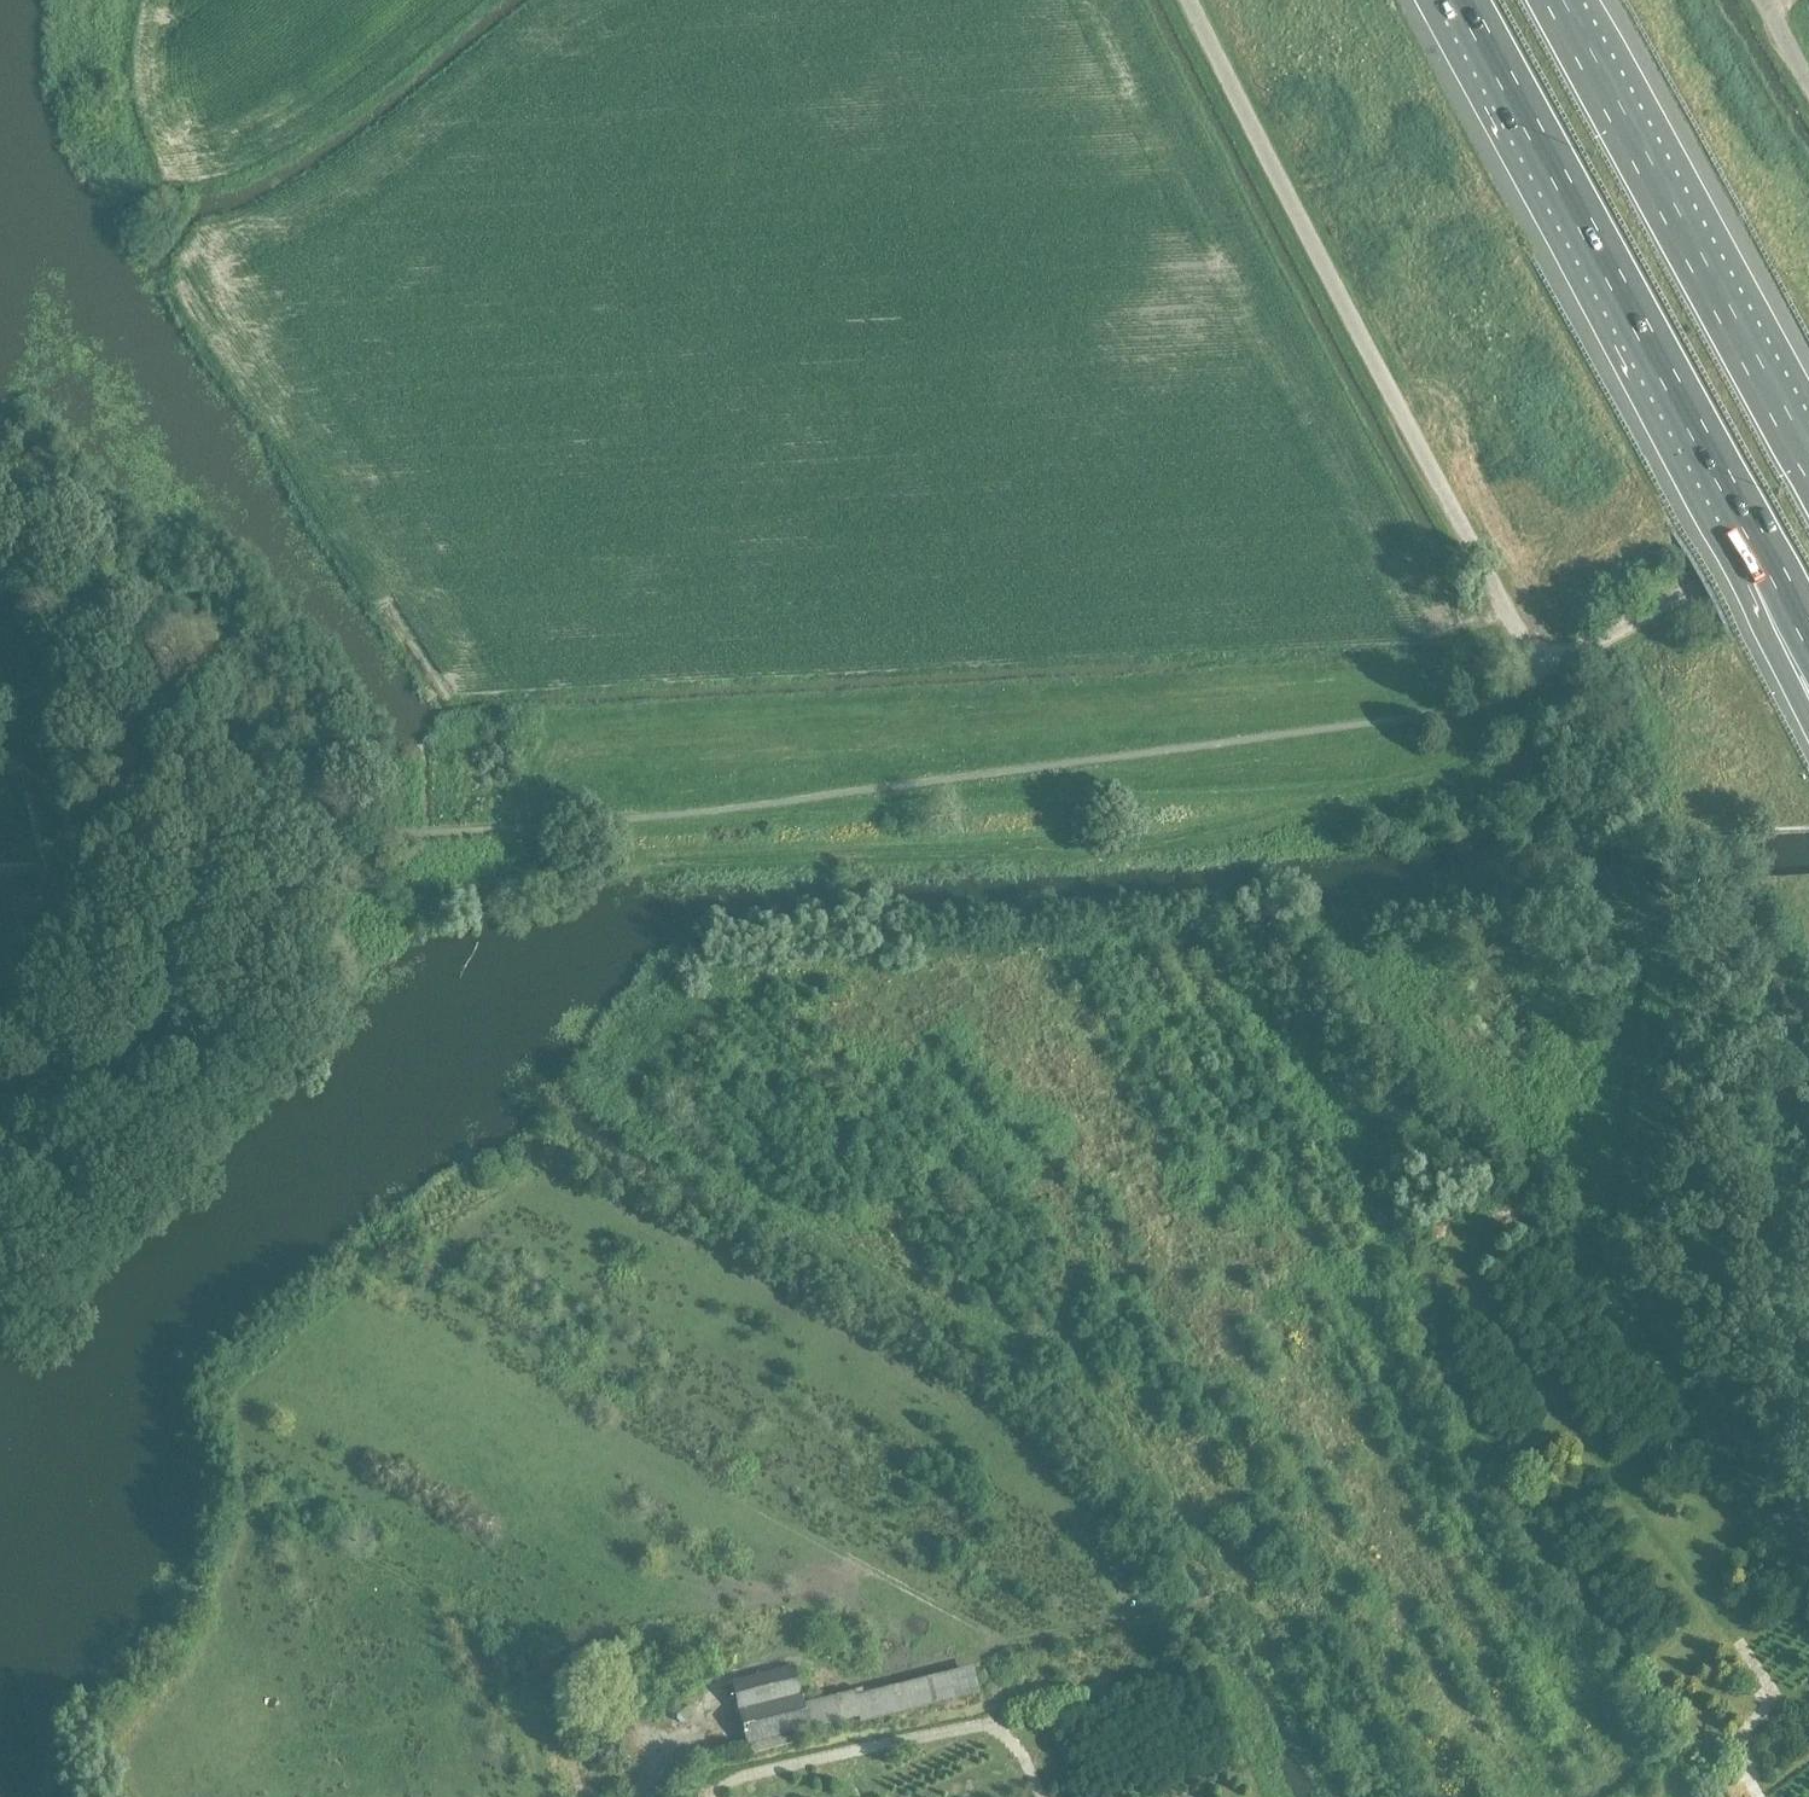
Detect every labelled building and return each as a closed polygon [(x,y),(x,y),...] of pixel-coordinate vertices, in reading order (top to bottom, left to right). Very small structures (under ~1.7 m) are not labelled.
[(794,1666),(730,1682),(743,1735),(746,1744),(793,1733),(857,1717),(858,1722),(955,1698),(977,1693),(971,1666),(949,1672),(854,1695),(853,1691),(809,1701),(806,1690),(800,1691),(794,1666)] [(660,1686),(674,1708),(690,1698),(676,1676),(660,1686)]
